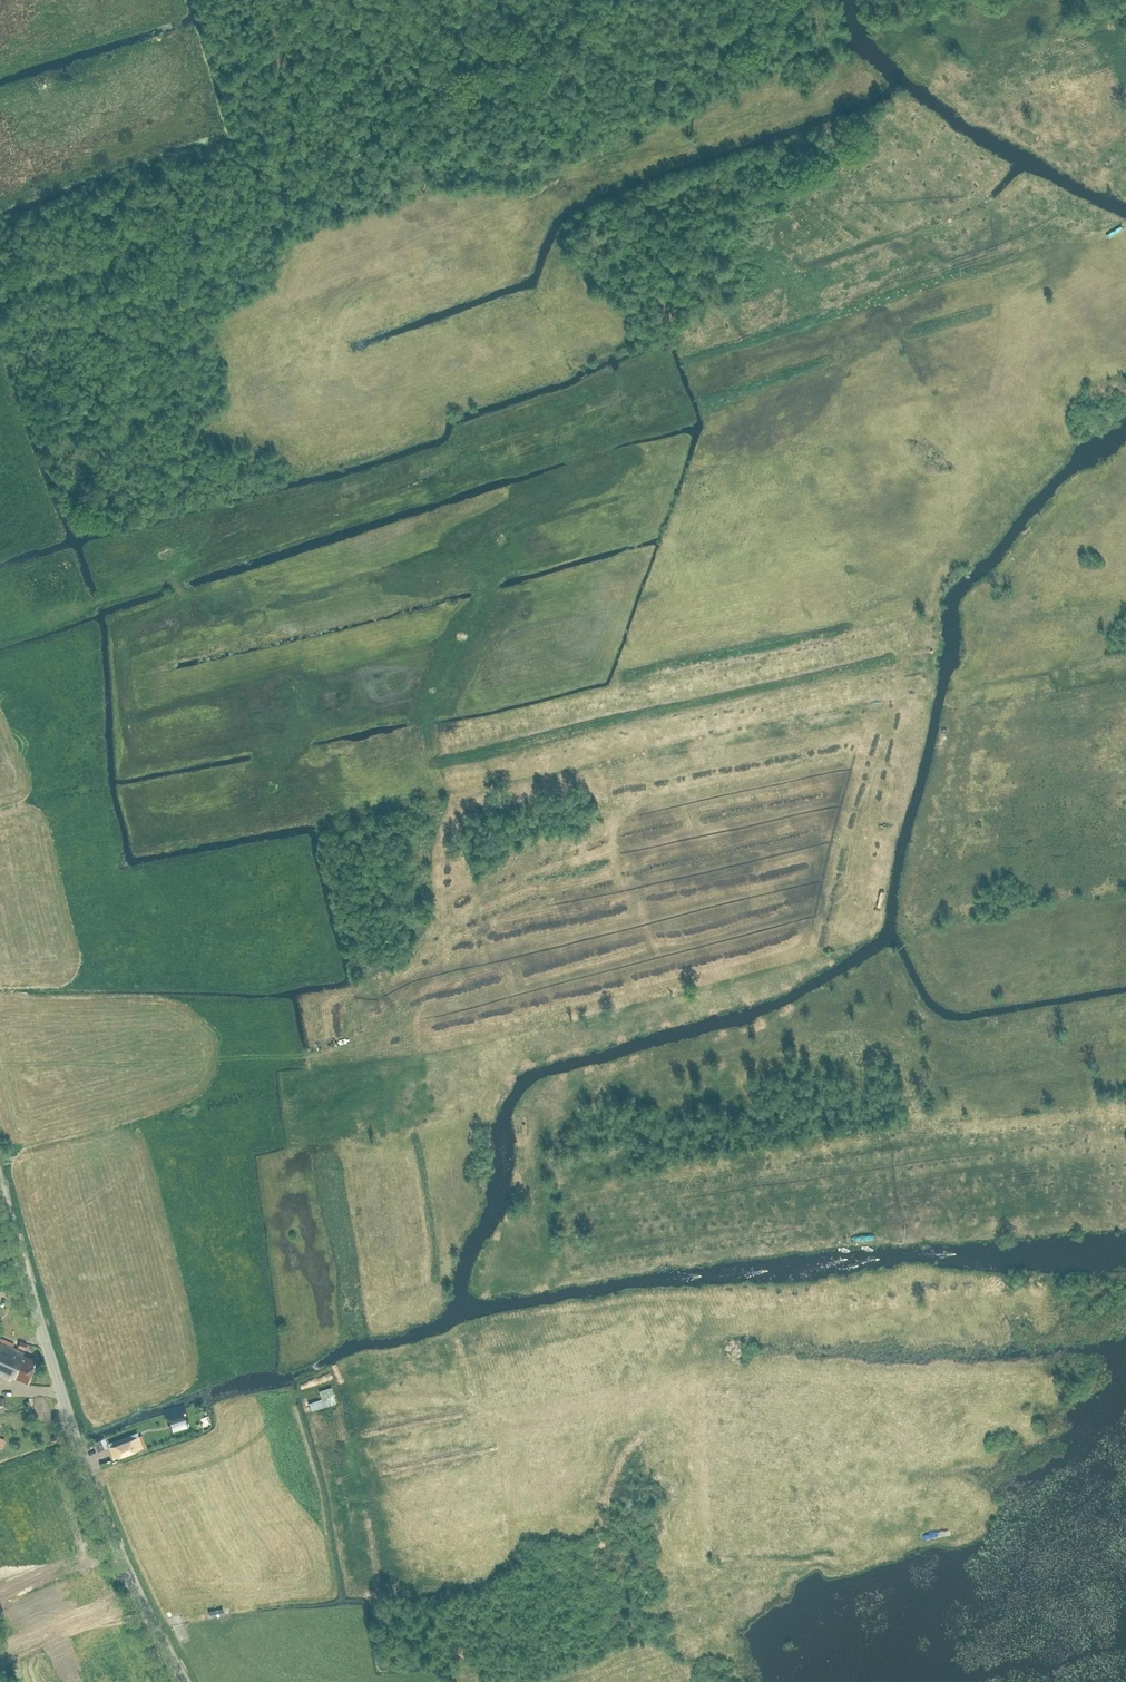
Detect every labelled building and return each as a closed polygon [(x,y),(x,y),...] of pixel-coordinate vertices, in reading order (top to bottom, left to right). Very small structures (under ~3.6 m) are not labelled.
[(20,1340),(17,1346),(24,1349),(27,1343),(20,1340)] [(23,1354),(23,1352),(0,1342),(0,1375),(3,1376),(5,1372),(27,1382),(36,1359),(23,1354)] [(307,1398),(308,1405),(330,1403),(329,1388),(320,1389),(321,1397),(307,1398)] [(185,1408),(164,1414),(167,1424),(187,1418),(185,1408)] [(111,1458),(118,1455),(134,1449),(145,1445),(141,1434),(107,1447),(111,1458)]
